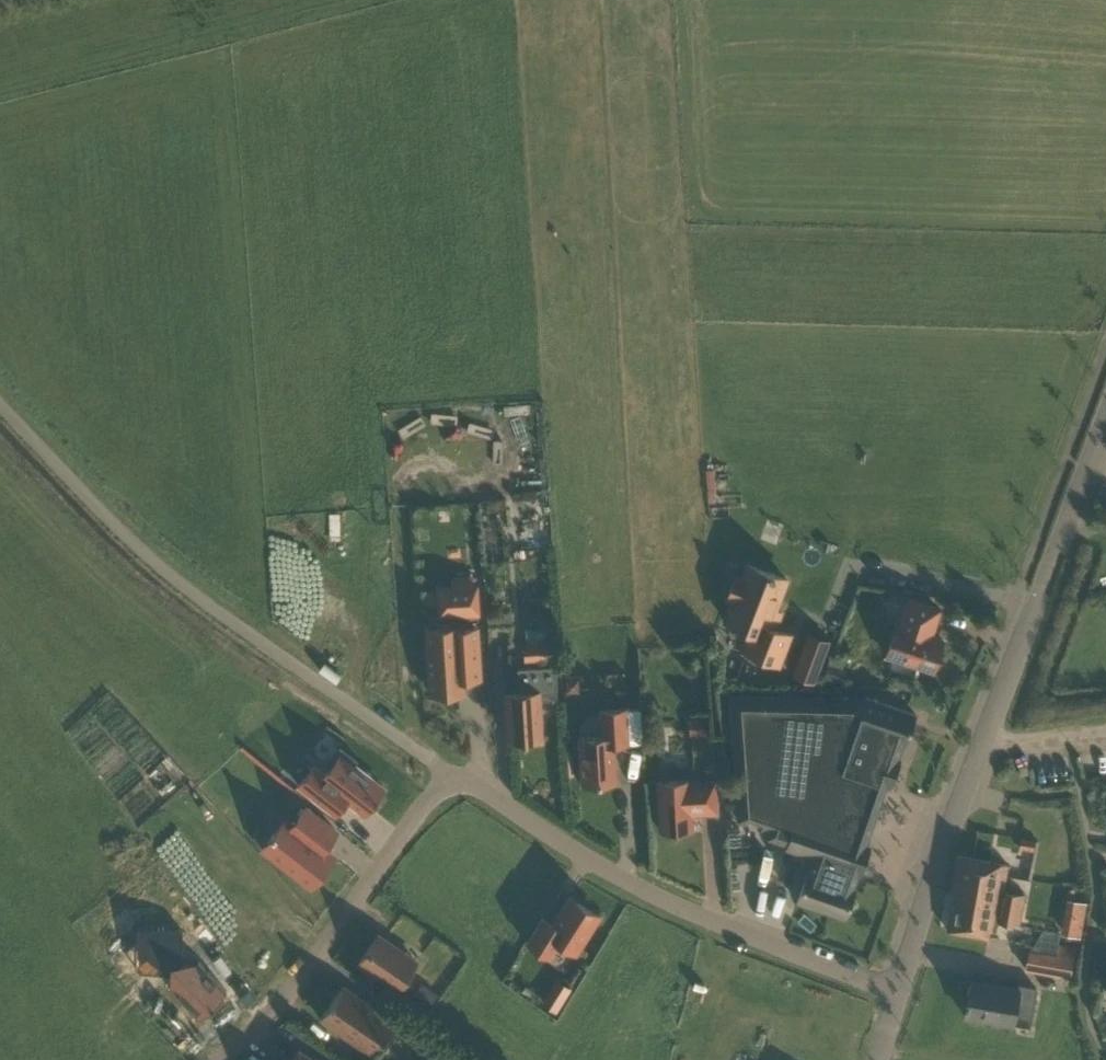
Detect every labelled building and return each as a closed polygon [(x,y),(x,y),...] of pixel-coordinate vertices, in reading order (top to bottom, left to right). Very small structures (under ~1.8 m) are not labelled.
[(773,609),(785,578),(773,573),(774,572),(770,571),(769,572),(748,563),(742,578),(735,575),(727,595),(734,598),(726,620),(751,630),(744,650),(776,663),(788,634),(772,628),(779,612),(773,609)] [(465,585),(464,577),(442,579),(443,587),(439,587),(440,615),(477,613),(476,584),(465,585)] [(933,669),(943,639),(930,635),(939,609),(909,599),(900,626),(896,624),(886,654),(933,669)] [(426,628),(428,648),(431,694),(463,692),(462,679),(479,677),(476,627),(459,628),(459,626),(426,628)] [(553,626),(525,628),(527,643),(554,641),(553,626)] [(809,633),(793,674),(813,682),(829,641),(809,633)] [(527,643),(525,643),(526,661),(557,658),(555,641),(554,641),(527,643)] [(828,663),(823,677),(842,682),(845,667),(828,663)] [(517,668),(519,692),(506,693),(509,740),(541,738),(539,699),(558,698),(555,666),(517,668)] [(577,678),(577,674),(566,675),(566,678),(565,678),(566,691),(579,691),(578,678),(577,678)] [(915,714),(907,711),(865,696),(864,698),(729,695),(739,820),(746,822),(749,814),(764,819),(761,827),(768,830),(789,837),(785,847),(813,857),(808,871),(807,871),(797,901),(845,917),(855,888),(853,887),(858,873),(860,873),(870,844),(866,843),(876,814),(881,798),(886,785),(890,786),(900,757),(898,757),(903,743),(905,743),(915,714)] [(628,743),(626,708),(600,710),(601,736),(579,737),(581,783),(616,781),(614,744),(628,743)] [(689,718),(690,736),(709,734),(707,716),(689,718)] [(312,767),(299,785),(335,813),(346,799),(363,813),(384,787),(354,764),(358,759),(340,744),(325,762),(330,766),(325,772),(315,764),(312,767)] [(691,813),(716,812),(715,781),(689,782),(689,780),(658,781),(660,830),(692,829),(691,813)] [(337,831),(306,807),(293,824),(286,819),(263,848),(311,886),(334,857),(324,849),(337,831)] [(1056,811),(1055,818),(1065,820),(1066,812),(1056,811)] [(1020,837),(1018,847),(1033,849),(1034,839),(1020,837)] [(1025,893),(1003,889),(1007,864),(956,855),(949,892),(956,894),(954,905),(952,904),(947,930),(987,937),(989,929),(995,930),(997,921),(1020,925),(1025,893)] [(598,914),(571,897),(554,924),(543,917),(526,943),(549,957),(559,941),(575,952),(598,914)] [(1071,900),(1065,931),(1080,933),(1086,902),(1071,900)] [(137,925),(136,943),(164,972),(170,972),(170,988),(199,1017),(227,990),(198,960),(182,960),(182,930),(179,926),(137,925)] [(205,928),(197,935),(205,943),(213,936),(205,928)] [(416,962),(377,935),(359,962),(398,989),(416,962)] [(1029,948),(1025,968),(1055,974),(1059,953),(1056,953),(1032,948),(1029,948)] [(1032,1016),(1037,988),(1018,985),(1017,989),(971,980),(965,1015),(1012,1024),(1014,1013),(1032,1016)] [(422,982),(413,995),(428,1006),(437,993),(422,982)] [(374,1055),(396,1022),(343,985),(320,1018),(374,1055)] [(547,994),(543,1001),(556,1009),(560,1002),(547,994)] [(299,1049),(291,1059),(315,1059),(299,1049)]
